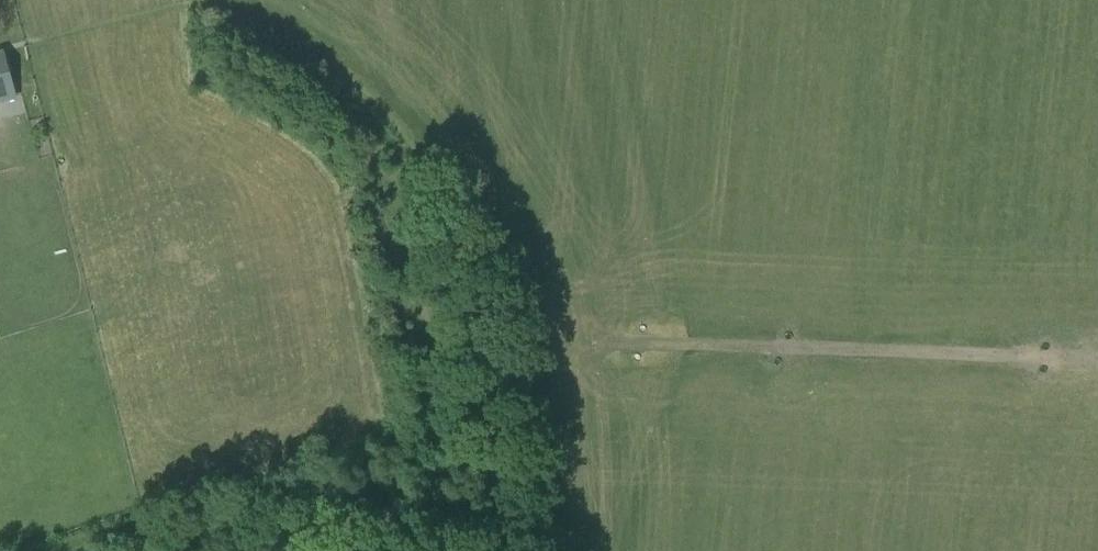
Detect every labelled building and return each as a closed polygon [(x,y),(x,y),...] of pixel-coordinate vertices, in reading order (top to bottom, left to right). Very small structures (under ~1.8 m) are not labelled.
[(0,51),(0,102),(16,98),(3,50),(0,51)]
